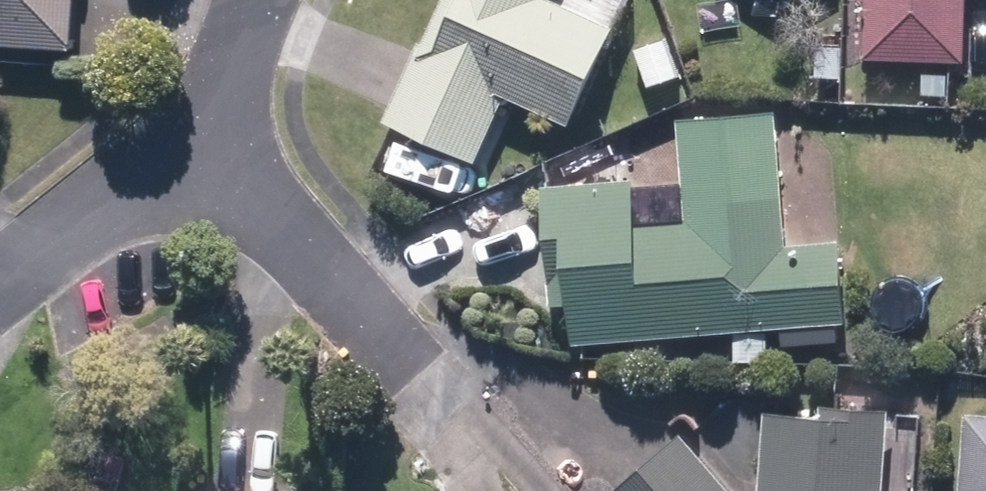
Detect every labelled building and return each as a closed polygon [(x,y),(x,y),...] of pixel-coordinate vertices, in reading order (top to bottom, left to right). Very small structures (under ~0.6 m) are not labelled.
[(82,46),(85,0),(0,0),(0,40),(82,46)] [(430,39),(427,37),(388,118),(487,165),(502,134),(496,131),(514,93),(578,124),(625,26),(570,0),(449,0),(430,39)] [(871,54),(970,58),(972,0),(873,0),(871,54)] [(670,37),(640,48),(654,85),(684,74),(670,37)] [(847,45),(822,44),(821,76),(846,77),(847,45)] [(954,73),(928,72),(927,94),(953,95),(954,73)] [(640,176),(548,183),(558,302),(576,300),(579,343),(854,321),(847,237),(794,242),(783,105),(681,113),(689,214),(643,217),(640,176)] [(772,407),(766,490),(889,490),(896,405),(827,400),(826,411),(772,407)] [(973,409),(967,490),(985,490),(985,410),(973,409)] [(689,428),(615,490),(741,490),(689,428)]
